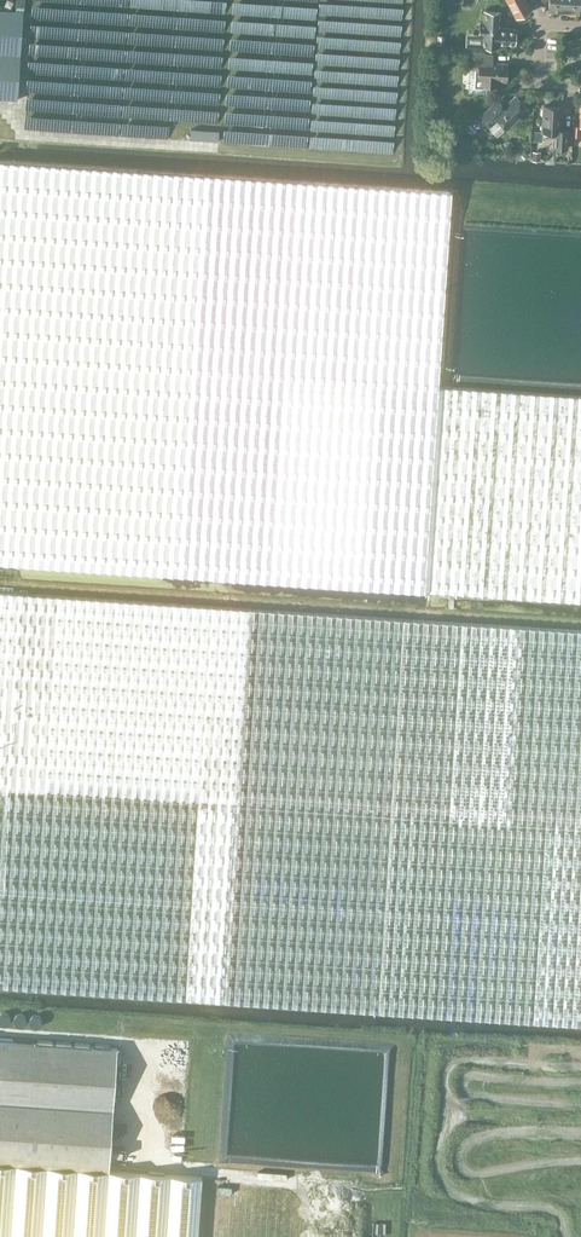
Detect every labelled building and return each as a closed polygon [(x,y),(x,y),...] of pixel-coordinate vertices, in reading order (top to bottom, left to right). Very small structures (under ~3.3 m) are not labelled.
[(516,17),(530,9),(525,0),(507,0),(516,17)] [(563,13),(564,0),(549,0),(548,12),(563,13)] [(563,13),(578,13),(579,3),(580,2),(580,0),(564,0),(563,13)] [(17,99),(23,12),(0,10),(0,98),(17,99)] [(480,22),(479,34),(483,34),(482,46),(498,47),(498,43),(508,44),(514,44),(514,40),(515,29),(508,28),(499,28),(500,12),(484,11),(483,22),(480,22)] [(486,85),(496,86),(497,80),(506,81),(507,63),(490,62),(490,55),(470,53),(470,69),(478,69),(477,79),(486,80),(486,85)] [(490,125),(497,119),(505,129),(513,122),(515,124),(522,118),(519,116),(527,109),(515,95),(503,107),(497,100),(481,115),(490,125)] [(554,133),(553,148),(567,149),(568,130),(559,129),(561,107),(543,106),(541,132),(554,133)] [(468,125),(464,129),(471,136),(474,132),(468,125)] [(191,129),(190,139),(218,141),(219,131),(191,129)] [(580,601),(580,396),(438,388),(452,186),(0,154),(0,561),(580,601)] [(525,1021),(580,1024),(580,630),(525,627),(407,619),(19,593),(0,592),(0,986),(525,1021)] [(202,1177),(109,1171),(117,1048),(0,1040),(0,1236),(198,1236),(202,1177)]
